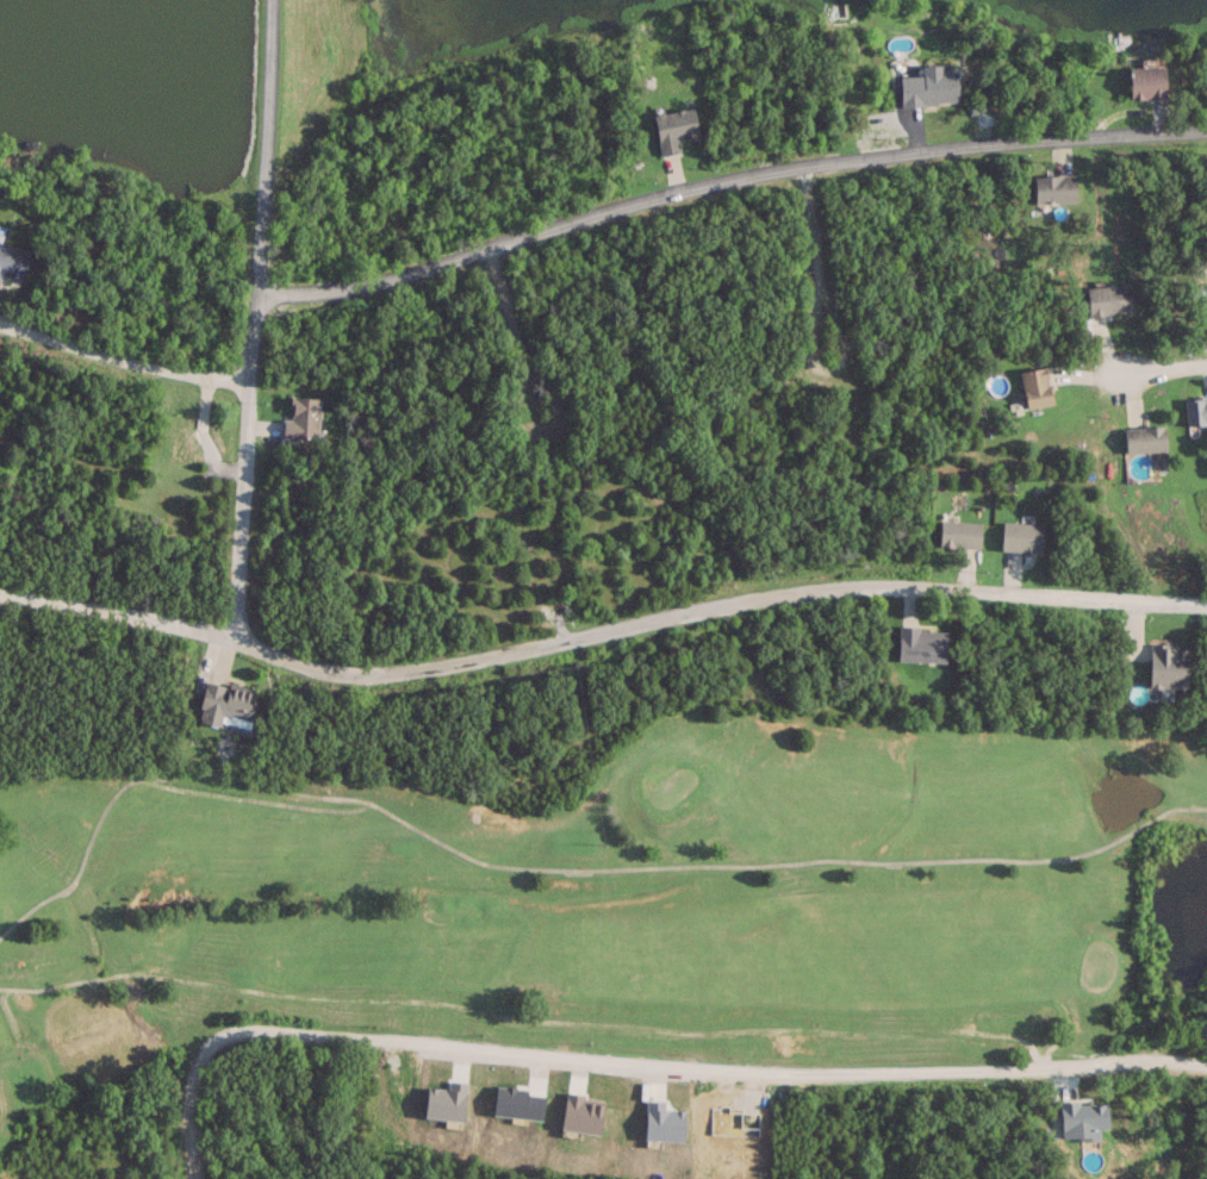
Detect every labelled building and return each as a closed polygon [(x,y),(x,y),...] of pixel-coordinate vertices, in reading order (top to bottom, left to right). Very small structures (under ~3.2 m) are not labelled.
[(901,75),(902,106),(960,104),(958,70),(944,70),(944,63),(923,64),(923,74),(901,75)] [(1131,97),(1167,96),(1166,64),(1130,65),(1131,97)] [(699,136),(696,107),(655,111),(660,154),(680,152),(679,138),(699,136)] [(1077,202),(1077,174),(1035,174),(1035,202),(1077,202)] [(1,273),(22,279),(30,250),(0,241),(0,277),(1,273)] [(1133,313),(1131,284),(1087,287),(1089,316),(1133,313)] [(1027,408),(1055,403),(1048,366),(1021,370),(1027,408)] [(1186,398),(1186,424),(1206,424),(1206,398),(1186,398)] [(1168,451),(1168,426),(1126,426),(1126,451),(1168,451)] [(982,520),(941,520),(941,545),(982,545),(982,520)] [(1045,522),(1003,520),(1002,548),(1044,550),(1045,522)] [(948,627),(900,627),(900,661),(948,661),(948,627)] [(1150,644),(1150,687),(1190,687),(1190,644),(1150,644)] [(206,681),(200,720),(251,727),(257,688),(206,681)]
